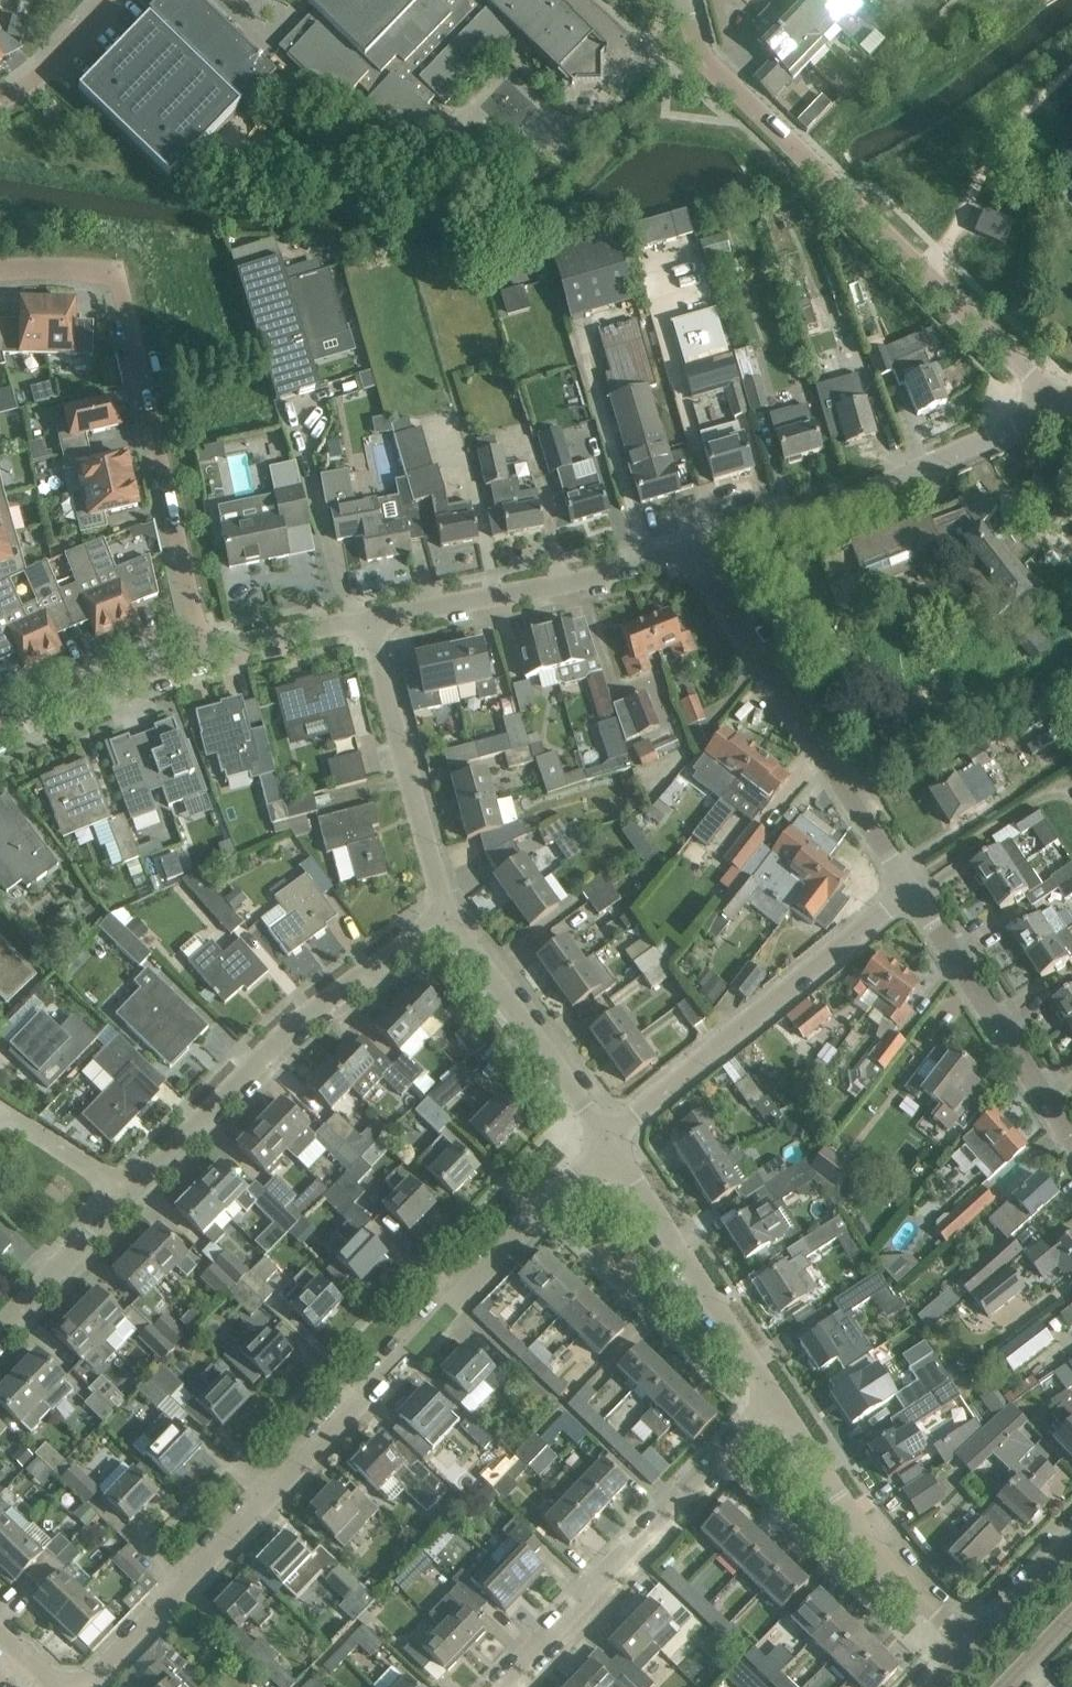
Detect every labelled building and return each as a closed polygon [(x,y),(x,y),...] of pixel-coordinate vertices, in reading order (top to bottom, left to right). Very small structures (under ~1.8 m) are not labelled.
[(276,75),(240,40),(242,37),(233,29),(230,31),(198,0),(160,0),(148,13),(151,16),(142,25),(140,23),(74,91),(170,184),(276,75)] [(278,47),(338,105),(358,85),(371,97),(366,102),(417,151),(443,125),(425,107),(436,96),(444,104),(515,32),(548,65),(542,72),(552,81),(558,75),(571,87),(572,86),(571,85),(577,80),(601,79),(600,56),(605,51),(606,52),(607,50),(555,0),(307,0),(306,2),(314,10),(278,47)] [(824,45),(827,41),(822,36),(834,23),(810,0),(793,0),(796,2),(788,10),(824,45)] [(834,23),(847,11),(852,16),(865,2),(863,0),(810,0),(834,23)] [(27,18),(31,4),(20,1),(16,15),(27,18)] [(770,8),(762,16),(808,61),(824,45),(788,10),(780,18),(770,8)] [(756,43),(772,59),(791,78),(808,61),(762,16),(753,25),(764,35),(756,43)] [(875,31),(860,47),(869,56),(885,40),(875,31)] [(782,87),(791,78),(772,59),(763,69),(782,87)] [(782,87),(763,69),(753,80),(772,98),(782,87)] [(481,139),(470,128),(458,141),(469,152),(481,139)] [(298,145),(312,159),(322,150),(307,136),(298,145)] [(671,216),(632,227),(638,250),(678,239),(693,234),(687,211),(671,216)] [(1013,224),(985,211),(975,232),(1003,245),(1013,224)] [(699,241),(705,263),(731,255),(724,233),(699,241)] [(550,253),(568,316),(632,298),(613,234),(550,253)] [(279,259),(236,273),(266,372),(275,401),(319,387),(306,346),(348,333),(329,269),(286,282),(279,259)] [(531,309),(524,286),(501,292),(507,316),(531,309)] [(810,299),(792,304),(801,334),(804,334),(819,329),(810,299)] [(21,301),(21,321),(0,321),(0,338),(2,354),(46,355),(47,302),(21,301)] [(92,356),(93,322),(73,322),(73,303),(47,302),(46,355),(92,356)] [(723,368),(731,366),(718,314),(672,325),(690,396),(727,386),(723,368)] [(678,492),(678,491),(692,487),(681,451),(668,455),(649,388),(657,386),(638,321),(599,332),(611,373),(605,375),(611,396),(610,396),(641,503),(678,492)] [(885,345),(869,351),(877,376),(894,370),(885,345)] [(735,354),(743,383),(751,411),(768,406),(760,379),(751,349),(735,354)] [(924,350),(891,363),(894,370),(899,384),(903,382),(917,415),(946,403),(935,376),(930,364),(925,353),(924,350)] [(939,360),(930,364),(935,376),(944,373),(939,360)] [(857,374),(814,386),(830,440),(843,436),(845,443),(875,435),(865,401),(857,374)] [(738,384),(725,388),(733,416),(747,412),(738,384)] [(84,435),(119,427),(113,401),(65,412),(68,427),(57,430),(63,455),(87,449),(84,435)] [(813,423),(812,423),(807,405),(771,415),(784,461),(787,460),(788,464),(801,460),(800,456),(820,450),(813,423)] [(408,414),(389,419),(391,427),(393,436),(412,430),(408,414)] [(700,433),(704,447),(704,448),(713,481),(752,470),(742,436),(740,437),(736,424),(702,434),(701,432),(700,433)] [(592,461),(571,467),(560,428),(538,435),(549,473),(556,471),(571,523),(607,512),(592,461)] [(493,436),(477,439),(479,451),(486,486),(490,485),(495,510),(487,512),(492,537),(506,534),(543,527),(536,490),(519,493),(517,479),(507,481),(501,447),(496,448),(493,436)] [(210,446),(195,449),(198,463),(213,460),(210,446)] [(77,468),(83,492),(131,481),(126,455),(91,463),(87,449),(63,455),(67,470),(77,468)] [(445,494),(437,465),(405,475),(413,503),(431,497),(440,547),(478,540),(470,502),(448,506),(445,494)] [(409,541),(423,539),(424,538),(415,506),(402,509),(405,521),(381,526),(376,500),(352,504),(347,474),(321,479),(326,505),(330,504),(337,540),(362,535),(367,561),(411,553),(409,541)] [(83,492),(72,494),(81,533),(106,527),(103,514),(137,506),(131,481),(83,492)] [(274,494),(217,506),(221,526),(230,567),(259,561),(268,559),(288,555),(283,529),(307,524),(300,488),(274,493),(274,494)] [(859,572),(829,584),(836,605),(851,612),(873,604),(867,587),(945,558),(993,618),(1012,603),(1013,604),(1024,596),(1031,604),(1054,586),(1030,558),(1020,567),(1004,547),(1011,540),(1001,528),(994,534),(985,523),(995,511),(971,489),(956,504),(849,544),(859,572)] [(0,496),(0,537),(15,533),(4,495),(0,496)] [(143,527),(141,528),(144,536),(152,540),(158,537),(154,522),(143,527)] [(24,573),(26,571),(15,533),(0,537),(0,577),(1,582),(9,580),(24,573)] [(103,540),(84,547),(116,628),(135,621),(129,606),(157,594),(149,558),(149,557),(115,570),(103,540)] [(116,628),(84,547),(65,555),(77,585),(59,592),(73,628),(91,620),(97,636),(116,628)] [(24,573),(37,602),(22,609),(44,659),(62,650),(55,635),(73,628),(59,592),(46,562),(26,571),(24,573)] [(9,580),(1,582),(0,583),(0,612),(2,617),(0,618),(0,660),(18,652),(25,667),(44,659),(22,609),(9,580)] [(669,612),(645,621),(658,651),(671,646),(676,659),(695,651),(688,632),(679,636),(669,612)] [(644,656),(658,651),(645,621),(622,631),(632,655),(623,658),(631,677),(650,669),(644,656)] [(544,629),(554,670),(557,682),(564,685),(584,680),(589,674),(601,671),(591,640),(576,644),(570,622),(544,629)] [(1030,625),(1017,636),(1035,658),(1048,647),(1030,625)] [(525,678),(554,670),(544,629),(514,637),(525,678)] [(481,643),(448,649),(456,688),(475,684),(478,701),(497,697),(493,680),(489,681),(481,643)] [(456,688),(448,649),(415,656),(423,694),(409,697),(413,713),(441,707),(438,692),(456,688)] [(338,673),(275,690),(285,731),(325,720),(332,743),(355,737),(338,673)] [(520,712),(534,708),(527,683),(513,686),(520,712)] [(615,712),(625,740),(659,726),(644,691),(623,700),(626,708),(615,712)] [(695,696),(680,702),(689,726),(705,720),(695,696)] [(222,704),(195,711),(202,737),(218,733),(223,751),(216,753),(217,754),(222,772),(224,772),(226,780),(258,772),(259,776),(275,771),(264,731),(252,734),(242,699),(227,703),(222,704)] [(245,708),(250,728),(260,726),(256,706),(245,708)] [(503,719),(511,750),(530,745),(519,715),(503,719)] [(155,730),(142,735),(162,788),(169,806),(181,802),(207,792),(188,741),(182,743),(173,719),(153,726),(155,730)] [(616,719),(598,724),(609,760),(627,755),(616,719)] [(737,777),(757,752),(737,737),(736,738),(721,727),(691,766),(697,771),(692,778),(720,799),(737,777)] [(149,793),(162,788),(154,766),(142,735),(130,739),(128,735),(109,742),(118,767),(112,769),(131,820),(156,811),(149,793)] [(659,760),(649,739),(633,746),(643,767),(659,760)] [(475,743),(468,745),(443,751),(448,767),(479,759),(475,743)] [(953,776),(929,792),(949,824),(974,808),(997,793),(980,768),(994,758),(984,743),(965,755),(972,765),(968,767),(966,764),(960,767),(962,771),(953,777),(953,776)] [(530,745),(511,750),(504,752),(508,768),(534,761),(530,745)] [(568,787),(567,786),(555,752),(535,759),(547,794),(568,787)] [(777,768),(757,752),(737,777),(720,799),(734,810),(742,800),(759,812),(761,814),(788,779),(776,770),(777,768)] [(334,789),(367,780),(359,753),(327,761),(334,789)] [(602,766),(585,771),(588,780),(631,768),(627,755),(609,760),(602,766)] [(136,848),(124,814),(112,818),(87,758),(65,768),(66,770),(55,775),(54,772),(40,778),(59,825),(68,829),(89,820),(91,827),(107,820),(123,864),(140,857),(136,848)] [(567,785),(586,780),(584,768),(565,773),(567,785)] [(288,820),(284,802),(275,771),(259,776),(272,824),(288,820)] [(459,809),(493,800),(486,771),(451,780),(459,809)] [(7,892),(33,873),(38,880),(58,865),(5,794),(0,798),(0,883),(7,892)] [(313,794),(284,802),(288,820),(318,812),(313,794)] [(734,810),(720,799),(693,835),(707,846),(734,810)] [(493,800),(459,809),(467,839),(479,835),(484,853),(485,855),(501,848),(527,836),(526,835),(523,823),(501,829),(493,800)] [(658,802),(648,814),(660,823),(670,811),(658,802)] [(317,819),(326,853),(332,852),(340,882),(355,878),(356,883),(387,875),(377,839),(372,840),(368,828),(379,825),(373,804),(317,819)] [(1037,808),(1015,823),(1022,834),(1044,819),(1037,808)] [(800,817),(791,828),(772,852),(772,853),(750,880),(742,874),(700,928),(716,940),(758,886),(790,911),(791,908),(828,861),(827,860),(837,846),(800,817)] [(564,819),(538,831),(545,846),(573,832),(564,819)] [(655,851),(634,821),(622,829),(643,859),(655,851)] [(753,822),(723,859),(739,872),(769,834),(753,822)] [(574,834),(556,846),(567,862),(585,849),(574,834)] [(987,888),(1027,862),(1012,840),(1000,848),(972,866),(980,877),(978,878),(983,886),(984,885),(987,888)] [(501,848),(485,855),(499,874),(494,878),(511,902),(540,881),(513,843),(501,848)] [(140,859),(152,855),(148,844),(136,848),(140,857),(140,859)] [(138,860),(127,864),(131,877),(143,873),(138,860)] [(828,861),(791,908),(811,923),(814,920),(825,928),(829,922),(830,922),(846,902),(835,894),(848,876),(828,861)] [(1027,862),(987,888),(1001,910),(1016,901),(1017,902),(1024,897),(1023,896),(1025,895),(1032,906),(1047,896),(1041,887),(1043,885),(1027,862)] [(1058,889),(1071,880),(1071,864),(1051,878),(1058,889)] [(199,873),(183,880),(199,898),(231,935),(243,924),(211,887),(199,873)] [(589,902),(611,886),(602,873),(580,889),(589,902)] [(337,916),(306,874),(274,897),(288,916),(268,930),(288,956),(304,945),(302,942),(307,938),(309,940),(327,927),(325,925),(337,916)] [(143,876),(133,879),(135,886),(145,883),(143,876)] [(1058,889),(1065,900),(1071,896),(1071,880),(1058,889)] [(540,881),(511,902),(529,927),(558,906),(540,881)] [(620,899),(611,886),(589,902),(599,915),(620,899)] [(235,890),(224,899),(235,911),(245,902),(235,890)] [(1053,907),(1041,915),(1013,934),(1020,945),(1019,946),(1024,954),(1025,953),(1027,956),(1055,938),(1068,930),(1053,907)] [(627,930),(637,922),(630,912),(620,920),(627,930)] [(98,927),(115,944),(139,967),(151,954),(110,915),(98,927)] [(128,929),(139,940),(148,932),(136,921),(128,929)] [(1027,956),(1042,978),(1057,969),(1058,970),(1065,965),(1064,964),(1070,960),(1071,958),(1071,936),(1068,930),(1055,938),(1027,956)] [(8,1003),(37,975),(0,937),(0,994),(8,1003)] [(553,982),(582,961),(565,938),(536,959),(553,982)] [(258,939),(249,946),(268,970),(277,963),(258,939)] [(188,962),(199,975),(224,1003),(243,987),(247,991),(268,972),(239,940),(223,955),(211,941),(188,962)] [(633,963),(642,976),(664,960),(654,947),(633,963)] [(582,961),(553,982),(572,1008),(595,991),(599,997),(617,984),(594,952),(582,961)] [(879,995),(899,969),(879,954),(863,974),(856,969),(843,985),(860,998),(868,986),(879,995)] [(673,973),(664,960),(642,976),(651,989),(673,973)] [(765,976),(749,963),(730,987),(746,1000),(765,976)] [(116,1016),(165,1062),(189,1036),(195,1041),(208,1027),(147,969),(135,982),(142,989),(116,1016)] [(899,969),(879,995),(871,1006),(898,1027),(911,1011),(903,1005),(919,985),(899,969)] [(726,987),(713,977),(703,991),(716,1000),(726,987)] [(416,984),(395,1006),(420,1029),(441,1008),(416,984)] [(1054,1002),(1061,1013),(1059,1014),(1064,1022),(1066,1021),(1068,1024),(1071,1022),(1071,990),(1054,1002)] [(690,997),(677,1006),(692,1028),(706,1019),(690,997)] [(819,1005),(794,1026),(804,1038),(829,1018),(819,1005)] [(399,1051),(420,1029),(395,1006),(374,1028),(399,1051)] [(607,1057),(636,1036),(618,1011),(590,1032),(607,1057)] [(31,1022),(27,1026),(6,1048),(7,1048),(10,1045),(37,1071),(34,1074),(48,1088),(96,1038),(74,1017),(60,1031),(40,1012),(35,1017),(34,1016),(29,1021),(31,1022)] [(0,1031),(0,1035),(4,1039),(12,1031),(6,1025),(0,1031)] [(484,1047),(468,1025),(455,1034),(471,1056),(484,1047)] [(872,1059),(884,1069),(904,1042),(892,1033),(872,1059)] [(151,1085),(160,1075),(118,1034),(93,1060),(115,1082),(84,1115),(110,1141),(127,1123),(125,1121),(134,1112),(136,1114),(157,1092),(151,1085)] [(636,1036),(607,1057),(625,1081),(654,1060),(636,1036)] [(347,1043),(327,1065),(352,1089),(363,1099),(372,1089),(383,1078),(382,1077),(393,1066),(363,1037),(352,1048),(347,1043)] [(940,1044),(928,1059),(937,1066),(923,1084),(914,1077),(906,1089),(918,1098),(922,1092),(941,1107),(933,1118),(948,1130),(953,1123),(963,1130),(977,1113),(967,1105),(982,1086),(968,1075),(973,1068),(952,1051),(951,1052),(940,1044)] [(393,1066),(412,1084),(423,1073),(404,1054),(393,1066)] [(352,1089),(327,1065),(306,1087),(331,1110),(352,1089)] [(464,1065),(443,1083),(456,1097),(476,1079),(464,1065)] [(766,1068),(753,1077),(762,1090),(779,1078),(770,1065),(766,1068)] [(401,1096),(412,1084),(393,1066),(382,1077),(383,1078),(401,1096)] [(751,1108),(763,1100),(748,1078),(736,1086),(751,1108)] [(499,1098),(484,1085),(472,1097),(486,1111),(471,1127),(495,1150),(523,1121),(499,1098)] [(438,1134),(451,1119),(427,1097),(414,1111),(438,1134)] [(280,1101),(259,1124),(297,1160),(315,1140),(348,1171),(361,1157),(347,1144),(345,1142),(325,1124),(315,1135),(307,1128),(307,1127),(280,1101)] [(674,1149),(692,1177),(730,1153),(721,1140),(713,1145),(704,1131),(712,1126),(702,1110),(681,1124),(690,1139),(674,1149)] [(325,1124),(345,1142),(355,1130),(335,1112),(325,1124)] [(962,1141),(979,1159),(993,1175),(1025,1147),(993,1112),(975,1129),(962,1141)] [(798,1115),(784,1122),(791,1137),(806,1130),(798,1115)] [(297,1160),(259,1124),(238,1146),(270,1177),(280,1166),(275,1161),(285,1150),(296,1160),(297,1160)] [(347,1144),(361,1157),(372,1146),(357,1133),(347,1144)] [(442,1136),(417,1161),(452,1195),(477,1169),(455,1147),(454,1147),(442,1136)] [(730,1153),(692,1177),(711,1206),(740,1187),(738,1185),(745,1180),(737,1167),(746,1161),(738,1148),(730,1153)] [(823,1149),(810,1167),(838,1188),(849,1174),(835,1163),(838,1160),(823,1149)] [(757,1173),(765,1186),(787,1171),(779,1158),(757,1173)] [(335,1185),(354,1204),(365,1192),(356,1185),(372,1169),(361,1159),(335,1185)] [(805,1159),(787,1171),(765,1186),(776,1203),(795,1191),(799,1197),(805,1198),(823,1186),(810,1167),(805,1159)] [(219,1165),(197,1187),(224,1213),(235,1202),(246,1213),(256,1202),(245,1191),(246,1191),(219,1165)] [(398,1193),(384,1207),(408,1231),(432,1205),(396,1170),(385,1181),(398,1193)] [(1038,1175),(988,1220),(995,1228),(1005,1238),(1007,1236),(1008,1238),(1019,1228),(1056,1195),(1038,1175)] [(262,1188),(275,1201),(284,1209),(296,1196),(275,1176),(262,1188)] [(342,1216),(354,1204),(335,1185),(323,1198),(342,1216)] [(213,1224),(224,1213),(197,1187),(176,1209),(203,1235),(203,1234),(214,1245),(225,1234),(213,1224)] [(936,1227),(934,1229),(945,1243),(956,1233),(966,1224),(993,1201),(981,1188),(954,1211),(950,1215),(945,1215),(936,1222),(936,1227)] [(275,1201),(263,1214),(273,1224),(284,1234),(286,1231),(296,1221),(284,1209),(275,1201)] [(745,1260),(785,1234),(765,1202),(725,1227),(745,1260)] [(830,1222),(801,1241),(808,1251),(811,1256),(836,1239),(850,1230),(851,1229),(842,1215),(830,1222)] [(360,1282),(385,1255),(348,1221),(336,1233),(349,1245),(336,1259),(360,1282)] [(157,1228),(136,1250),(164,1278),(175,1266),(186,1277),(196,1267),(185,1256),(186,1256),(157,1228)] [(1040,1242),(1024,1254),(1043,1278),(1057,1266),(1068,1280),(1071,1277),(1071,1232),(1047,1252),(1040,1242)] [(0,1234),(0,1255),(10,1244),(0,1234)] [(971,1295),(999,1270),(1020,1251),(1008,1238),(1007,1236),(1005,1238),(958,1281),(971,1295)] [(164,1278),(136,1250),(114,1272),(143,1300),(143,1299),(154,1310),(164,1300),(153,1289),(164,1278)] [(236,1286),(248,1273),(227,1252),(215,1265),(236,1286)] [(519,1279),(539,1298),(564,1272),(544,1253),(519,1279)] [(784,1266),(759,1281),(780,1313),(816,1289),(805,1271),(811,1268),(802,1254),(784,1266)] [(241,1282),(263,1303),(274,1291),(265,1283),(277,1270),(264,1258),(241,1282)] [(909,1258),(882,1259),(876,1264),(895,1286),(917,1267),(909,1258)] [(221,1296),(233,1284),(214,1266),(202,1277),(221,1296)] [(1007,1268),(972,1296),(987,1316),(1023,1288),(1007,1268)] [(298,1286),(284,1301),(314,1329),(340,1302),(318,1280),(317,1281),(304,1269),(293,1281),(298,1286)] [(878,1271),(833,1300),(840,1310),(843,1316),(888,1287),(878,1271)] [(539,1298),(559,1317),(584,1291),(564,1272),(539,1298)] [(251,1316),(263,1303),(241,1282),(228,1295),(251,1316)] [(889,1287),(871,1298),(885,1319),(903,1308),(893,1292),(889,1287)] [(559,1317),(579,1336),(604,1310),(584,1291),(559,1317)] [(96,1292),(75,1313),(104,1341),(125,1320),(96,1292)] [(790,1314),(797,1323),(815,1312),(809,1302),(790,1314)] [(500,1339),(507,1331),(480,1305),(472,1312),(500,1339)] [(1060,1314),(1070,1327),(1071,1326),(1071,1305),(1060,1314)] [(931,1306),(918,1317),(927,1328),(940,1316),(931,1306)] [(604,1310),(579,1336),(599,1355),(624,1329),(604,1310)] [(819,1330),(800,1343),(817,1371),(836,1358),(843,1370),(872,1351),(863,1339),(851,1320),(850,1317),(846,1320),(843,1316),(840,1310),(832,1315),(816,1326),(819,1330)] [(104,1341),(75,1313),(55,1335),(83,1363),(104,1341)] [(166,1316),(154,1329),(172,1347),(185,1334),(166,1316)] [(1037,1320),(999,1351),(1014,1370),(1053,1341),(1037,1320)] [(175,1349),(172,1347),(154,1329),(151,1326),(139,1338),(163,1361),(175,1349)] [(241,1355),(266,1379),(291,1354),(266,1330),(254,1342),(246,1335),(234,1348),(242,1355),(241,1355)] [(520,1358),(527,1350),(507,1331),(500,1339),(520,1358)] [(911,1369),(933,1354),(925,1341),(902,1355),(911,1369)] [(466,1345),(442,1371),(452,1380),(444,1388),(461,1404),(471,1414),(472,1415),(494,1391),(504,1381),(466,1345)] [(636,1387),(659,1363),(639,1345),(616,1369),(636,1387)] [(540,1377),(547,1369),(527,1350),(520,1358),(540,1377)] [(37,1353),(15,1376),(41,1401),(50,1411),(52,1412),(64,1400),(73,1390),(62,1379),(63,1379),(37,1353)] [(844,1371),(829,1381),(836,1391),(833,1394),(852,1423),(876,1408),(895,1395),(884,1379),(875,1366),(867,1354),(843,1370),(844,1371)] [(917,1380),(900,1391),(910,1407),(950,1381),(933,1354),(910,1369),(917,1380)] [(1051,1373),(1068,1390),(1071,1388),(1071,1360),(1051,1373)] [(636,1387),(655,1405),(678,1381),(659,1363),(636,1387)] [(183,1385),(160,1364),(148,1377),(170,1398),(183,1385)] [(206,1384),(193,1398),(221,1426),(248,1399),(225,1377),(224,1378),(212,1366),(200,1378),(206,1384)] [(946,1371),(952,1382),(961,1376),(955,1366),(946,1371)] [(540,1377),(560,1396),(567,1388),(547,1369),(540,1377)] [(41,1401),(15,1376),(0,1391),(0,1404),(19,1423),(20,1423),(31,1433),(41,1424),(29,1413),(41,1401)] [(90,1388),(95,1393),(114,1411),(125,1400),(101,1376),(90,1388)] [(147,1377),(136,1389),(156,1409),(168,1397),(147,1377)] [(550,1398),(530,1379),(520,1389),(540,1409),(550,1398)] [(659,1440),(674,1424),(697,1400),(678,1381),(655,1405),(639,1421),(659,1440)] [(896,1431),(868,1449),(888,1479),(922,1456),(919,1452),(924,1449),(910,1428),(927,1417),(959,1397),(949,1382),(927,1396),(917,1402),(904,1410),(904,1411),(890,1420),(896,1431)] [(568,1404),(595,1430),(603,1421),(586,1405),(596,1394),(586,1385),(568,1404)] [(403,1412),(399,1417),(423,1440),(432,1449),(458,1421),(449,1413),(425,1389),(413,1402),(411,1400),(402,1410),(403,1412)] [(994,1389),(982,1399),(996,1416),(1008,1406),(994,1389)] [(1068,1390),(1051,1402),(1057,1408),(1050,1415),(1064,1429),(1048,1444),(1062,1458),(1067,1454),(1071,1459),(1071,1395),(1068,1390)] [(103,1422),(114,1411),(95,1393),(84,1404),(103,1422)] [(697,1400),(674,1424),(693,1442),(716,1418),(697,1400)] [(1054,1472),(1032,1451),(1034,1449),(1015,1431),(1025,1422),(1010,1406),(956,1456),(971,1473),(991,1454),(1010,1472),(1009,1473),(1015,1480),(998,1498),(1000,1499),(978,1521),(977,1519),(946,1551),(967,1571),(998,1539),(995,1537),(1016,1515),(1027,1525),(1031,1521),(1033,1523),(1043,1512),(1041,1510),(1045,1506),(1032,1494),(1054,1472)] [(587,1434),(565,1413),(545,1434),(552,1441),(561,1432),(576,1446),(587,1434)] [(174,1424),(163,1414),(131,1447),(143,1458),(146,1455),(171,1479),(200,1448),(175,1424),(174,1424)] [(485,1449),(495,1437),(471,1414),(461,1426),(485,1449)] [(614,1448),(622,1439),(603,1421),(595,1430),(614,1448)] [(546,1447),(533,1435),(514,1454),(520,1460),(528,1467),(546,1447)] [(614,1448),(633,1466),(641,1458),(622,1439),(614,1448)] [(446,1488),(433,1476),(405,1449),(396,1459),(376,1440),(352,1465),(379,1491),(392,1478),(425,1510),(446,1488)] [(35,1454),(54,1472),(64,1462),(45,1443),(35,1454)] [(12,1458),(20,1466),(31,1455),(22,1447),(12,1458)] [(506,1448),(493,1461),(501,1469),(507,1474),(520,1460),(514,1454),(514,1455),(506,1448)] [(652,1485),(669,1467),(650,1448),(641,1458),(633,1466),(652,1485)] [(528,1467),(520,1460),(507,1474),(514,1481),(528,1467)] [(582,1481),(607,1505),(626,1484),(601,1461),(582,1481)] [(62,1480),(86,1503),(98,1490),(74,1467),(62,1480)] [(132,1471),(106,1498),(130,1521),(156,1494),(132,1471)] [(928,1475),(903,1491),(919,1515),(944,1499),(928,1475)] [(582,1481),(563,1501),(588,1525),(607,1505),(582,1481)] [(344,1546),(379,1509),(358,1489),(348,1499),(332,1484),(310,1507),(319,1515),(315,1519),(344,1546)] [(31,1525),(10,1505),(16,1500),(5,1490),(0,1495),(0,1556),(31,1525)] [(588,1525),(563,1501),(544,1521),(569,1545),(588,1525)] [(700,1531),(721,1551),(747,1524),(726,1504),(700,1531)] [(86,1525),(95,1515),(84,1505),(75,1514),(86,1525)] [(502,1531),(509,1538),(490,1558),(491,1558),(521,1588),(530,1578),(534,1582),(544,1571),(540,1568),(541,1567),(531,1557),(540,1547),(512,1520),(502,1531)] [(0,1556),(0,1568),(4,1572),(1,1575),(11,1585),(15,1582),(15,1583),(25,1573),(34,1581),(70,1544),(59,1534),(52,1541),(33,1523),(31,1525),(0,1556)] [(721,1551),(741,1570),(767,1543),(747,1524),(721,1551)] [(284,1535),(258,1562),(296,1598),(321,1571),(308,1558),(284,1535)] [(741,1570),(761,1590),(787,1563),(767,1543),(741,1570)] [(36,1603),(33,1606),(43,1616),(46,1613),(54,1621),(81,1593),(93,1581),(73,1561),(80,1554),(70,1544),(34,1581),(45,1592),(35,1602),(36,1603)] [(131,1558),(137,1552),(128,1544),(112,1560),(148,1595),(158,1584),(131,1558)] [(452,1579),(458,1585),(482,1608),(491,1599),(501,1608),(502,1608),(506,1611),(515,1601),(512,1597),(521,1588),(491,1558),(471,1578),(462,1569),(452,1579)] [(787,1563),(761,1590),(782,1609),(808,1582),(787,1563)] [(328,1578),(326,1581),(345,1599),(346,1600),(358,1587),(357,1585),(359,1583),(341,1566),(338,1568),(328,1578)] [(660,1577),(679,1594),(687,1585),(669,1568),(660,1577)] [(262,1603),(240,1581),(215,1607),(238,1628),(249,1617),(260,1628),(272,1615),(261,1604),(262,1603)] [(429,1615),(441,1627),(463,1648),(472,1639),(476,1642),(486,1632),(482,1629),(483,1628),(472,1618),(482,1608),(458,1585),(429,1615)] [(679,1594),(699,1614),(708,1605),(687,1585),(679,1594)] [(792,1620),(812,1639),(838,1611),(818,1592),(792,1620)] [(81,1593),(54,1621),(65,1631),(62,1634),(72,1644),(75,1641),(76,1641),(78,1639),(89,1650),(117,1621),(96,1601),(93,1604),(81,1593)] [(630,1622),(661,1651),(690,1620),(670,1601),(660,1611),(650,1601),(649,1602),(646,1598),(636,1609),(639,1612),(630,1622)] [(699,1614),(719,1634),(728,1625),(708,1605),(699,1614)] [(831,1658),(858,1631),(838,1611),(812,1639),(831,1658)] [(661,1651),(630,1622),(621,1631),(618,1628),(608,1638),(611,1641),(611,1642),(621,1652),(611,1662),(638,1686),(652,1686),(654,1684),(641,1671),(661,1651)] [(364,1625),(338,1652),(345,1659),(359,1645),(371,1656),(383,1643),(364,1625)] [(719,1634),(732,1646),(741,1637),(728,1625),(719,1634)] [(463,1648),(441,1627),(422,1647),(413,1639),(403,1650),(424,1669),(433,1659),(443,1669),(444,1668),(448,1672),(457,1661),(454,1658),(463,1648)] [(831,1658),(852,1677),(878,1650),(858,1631),(831,1658)] [(278,1686),(291,1686),(295,1682),(273,1661),(278,1656),(259,1638),(243,1654),(278,1686)] [(780,1672),(753,1647),(744,1657),(770,1682),(780,1672)] [(852,1677),(862,1686),(880,1686),(898,1669),(878,1650),(852,1677)] [(331,1674),(345,1659),(338,1652),(324,1666),(331,1674)] [(139,1682),(144,1686),(197,1686),(181,1671),(178,1674),(162,1659),(159,1663),(158,1662),(139,1682)] [(572,1682),(577,1686),(638,1686),(611,1662),(602,1672),(592,1662),(591,1663),(588,1659),(578,1669),(581,1673),(572,1682)] [(725,1675),(737,1686),(758,1686),(762,1682),(739,1660),(725,1675)] [(714,1686),(725,1675),(718,1669),(700,1686),(714,1686)] [(321,1684),(313,1677),(304,1686),(318,1686),(321,1684)] [(397,1686),(414,1686),(405,1678),(397,1686)] [(786,1678),(778,1686),(795,1686),(786,1678)]
